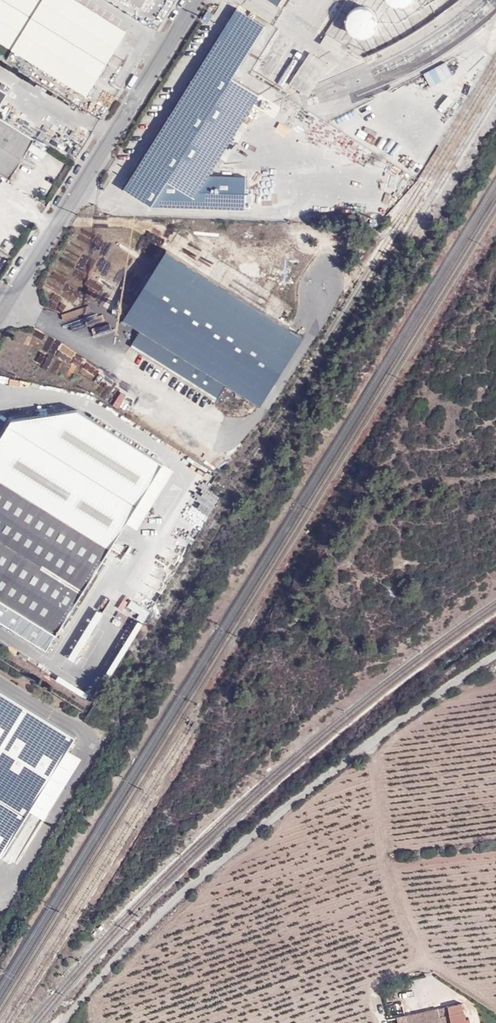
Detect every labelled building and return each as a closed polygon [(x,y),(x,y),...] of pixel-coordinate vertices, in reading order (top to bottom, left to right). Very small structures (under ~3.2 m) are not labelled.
[(126,31),(76,0),(0,0),(0,42),(85,95),(126,31)] [(235,72),(264,26),(237,9),(125,188),(152,206),(246,209),(246,203),(252,203),(252,191),(246,191),(247,177),(208,176),(259,95),(232,78),(235,72)] [(327,36),(322,43),(337,52),(342,44),(327,36)] [(328,62),(309,50),(290,82),(309,93),(328,62)] [(446,63),(423,74),(430,88),(453,77),(446,63)] [(235,72),(232,78),(259,95),(262,89),(235,72)] [(1,107),(10,93),(0,87),(0,109),(1,107)] [(7,119),(13,109),(8,106),(6,109),(1,107),(0,109),(0,115),(7,119)] [(35,137),(7,119),(0,115),(0,172),(10,178),(35,137)] [(260,405),(304,336),(167,249),(124,319),(141,329),(131,346),(216,400),(227,383),(260,405)] [(163,464),(77,410),(12,420),(0,438),(0,443),(126,522),(163,464)] [(126,522),(0,443),(0,479),(1,479),(4,474),(65,511),(62,518),(110,548),(126,522)] [(173,471),(163,464),(126,522),(137,529),(173,471)] [(110,548),(62,518),(65,511),(4,474),(1,479),(0,479),(0,621),(45,650),(110,548)] [(0,691),(0,847),(71,735),(0,691)] [(398,1014),(400,1022),(472,1022),(471,1014),(467,1015),(464,1002),(398,1014)]
